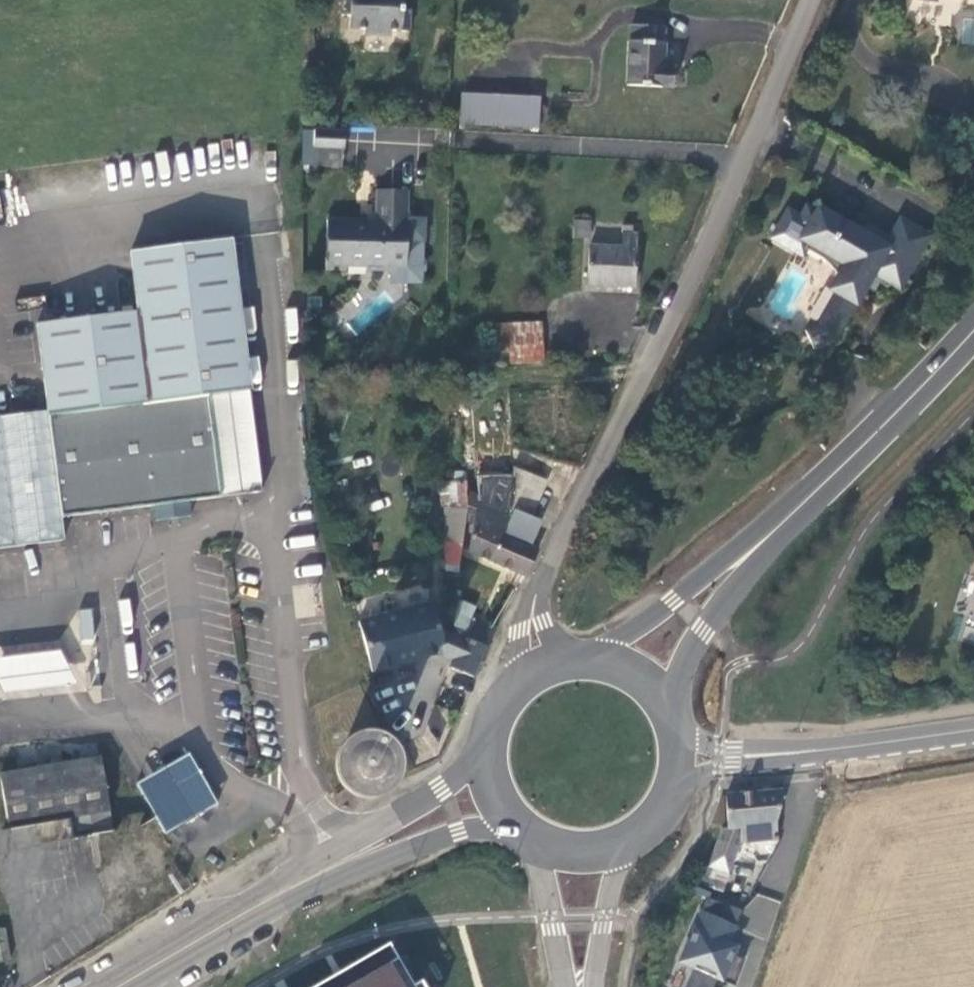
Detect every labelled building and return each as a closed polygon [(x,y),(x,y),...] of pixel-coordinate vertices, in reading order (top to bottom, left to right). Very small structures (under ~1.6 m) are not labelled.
[(342,15),(350,15),(349,28),(364,29),(364,34),(390,35),(390,30),(409,30),(410,9),(402,9),(403,0),(342,0),(342,15)] [(631,24),(630,40),(629,40),(626,85),(673,87),(674,67),(664,67),(665,42),(663,42),(664,26),(631,24)] [(461,93),(459,123),(539,127),(540,97),(461,93)] [(314,147),(345,149),(346,131),(315,130),(314,147)] [(407,266),(407,240),(408,190),(377,190),(376,228),(366,228),(366,221),(327,220),(327,270),(346,271),(347,266),(366,266),(366,271),(387,271),(391,266),(407,266)] [(834,270),(835,271),(837,272),(840,273),(831,289),(838,293),(820,325),(806,330),(814,349),(834,340),(855,303),(856,303),(865,287),(874,272),(884,278),(900,287),(929,236),(900,220),(885,247),(874,240),(871,226),(857,230),(819,209),(817,213),(807,208),(801,219),(789,212),(774,238),(802,253),(805,249),(822,259),(824,260),(825,260),(826,261),(827,262),(827,263),(828,264),(829,266),(831,267),(832,268),(834,270)] [(574,237),(591,238),(592,221),(575,220),(574,237)] [(623,232),(622,248),(590,246),(588,284),(634,287),(637,233),(632,233),(633,226),(623,226),(623,232)] [(64,539),(61,516),(125,508),(155,504),(187,500),(220,496),(207,395),(248,389),(230,238),(130,251),(138,311),(37,324),(48,411),(0,417),(0,547),(64,539)] [(422,241),(407,240),(407,266),(391,266),(391,281),(421,282),(422,241)] [(544,361),(542,322),(492,324),(493,348),(511,347),(511,363),(544,361)] [(248,389),(207,395),(220,496),(261,491),(248,389)] [(559,482),(568,486),(575,468),(566,464),(559,482)] [(510,510),(488,560),(525,575),(538,549),(530,545),(540,520),(523,513),(525,509),(533,512),(546,481),(513,468),(513,492),(511,508),(510,510)] [(442,506),(444,506),(467,508),(466,491),(465,481),(440,483),(442,506)] [(466,491),(467,508),(465,518),(473,521),(478,496),(466,491)] [(468,551),(488,560),(510,510),(478,496),(473,521),(468,551)] [(189,515),(187,500),(155,504),(157,519),(189,515)] [(444,506),(444,539),(462,541),(465,518),(467,508),(444,506)] [(460,553),(462,541),(444,539),(445,571),(458,573),(460,553)] [(458,634),(463,636),(469,620),(475,607),(457,599),(453,623),(458,634)] [(372,672),(446,652),(440,631),(433,602),(359,621),(372,672)] [(463,636),(487,646),(493,630),(469,620),(463,636)] [(446,652),(455,656),(462,639),(440,631),(446,652)] [(487,646),(463,636),(462,639),(455,656),(450,667),(453,668),(474,676),(487,646)] [(0,653),(0,695),(70,683),(63,642),(0,653)] [(357,797),(370,799),(379,798),(388,795),(393,792),(400,785),(407,772),(408,766),(408,757),(404,744),(399,736),(392,731),(382,725),(367,723),(359,725),(351,728),(342,736),(335,747),(333,755),(332,763),(335,775),(339,783),(344,788),(351,794),(357,797)] [(190,754),(137,784),(165,833),(218,803),(190,754)] [(0,774),(0,779),(8,827),(68,817),(72,838),(111,831),(108,810),(109,810),(100,757),(0,774)] [(776,827),(787,787),(731,792),(733,828),(726,829),(713,865),(703,881),(724,889),(742,842),(746,823),(756,823),(758,841),(779,839),(776,827)] [(742,842),(758,841),(756,823),(746,823),(742,842)] [(711,894),(682,958),(698,965),(688,986),(723,986),(727,978),(736,982),(748,956),(728,947),(745,910),(711,894)] [(5,928),(0,929),(0,961),(11,960),(5,928)] [(318,986),(416,986),(391,945),(318,986)]
